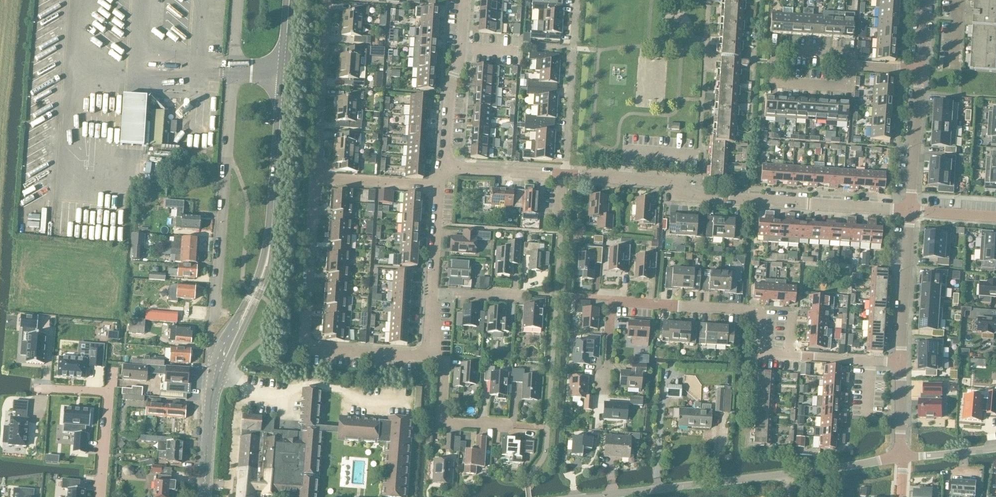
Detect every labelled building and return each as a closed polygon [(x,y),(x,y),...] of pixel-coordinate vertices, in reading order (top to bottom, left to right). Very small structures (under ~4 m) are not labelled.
[(712,142),(732,143),(733,137),(737,138),(737,129),(733,128),(734,117),(738,117),(739,108),(735,108),(735,97),(739,97),(740,88),(736,88),(737,76),(741,77),(741,71),(737,71),(737,67),(745,67),(746,67),(747,67),(748,67),(748,66),(748,65),(749,65),(749,64),(748,64),(748,63),(748,62),(747,62),(746,62),(738,61),(738,52),(742,52),(743,43),(739,43),(740,32),(744,32),(744,23),(740,23),(741,11),(745,12),(745,3),(742,2),(742,0),(721,0),(718,46),(716,46),(716,53),(721,54),(720,63),(715,63),(715,71),(717,71),(712,142)] [(875,9),(879,9),(898,10),(899,0),(875,0),(875,9)] [(973,27),(970,71),(995,72),(995,0),(975,0),(973,27)] [(480,2),(480,12),(497,13),(502,14),(503,4),(498,3),(480,2)] [(534,4),(533,9),(535,9),(535,11),(538,11),(537,21),(543,22),(562,23),(563,12),(561,12),(562,6),(534,4)] [(343,12),(342,24),(362,25),(363,19),(365,19),(368,17),(369,7),(356,6),(356,13),(343,12)] [(416,18),(421,18),(420,18),(438,19),(439,9),(416,7),(416,18)] [(782,14),(781,34),(791,34),(792,15),(793,9),(782,8),(782,14)] [(879,9),(878,19),(897,20),(898,10),(879,9)] [(480,12),(479,22),(502,24),(502,14),(497,13),(480,12)] [(823,17),(821,36),(832,37),(833,18),(833,12),(823,12),(823,17)] [(833,18),(832,37),(842,38),(843,18),(843,13),(833,12),(833,18)] [(771,13),(770,33),(781,34),(782,14),(771,13)] [(843,18),(842,38),(853,38),(854,19),(854,14),(843,13),(843,18)] [(792,15),(791,34),(801,35),(802,16),(792,15)] [(802,16),(801,35),(811,36),(813,16),(802,16)] [(813,16),(811,36),(821,36),(823,17),(813,16)] [(420,18),(420,28),(437,29),(438,19),(420,18)] [(878,19),(877,29),(897,30),(897,20),(878,19)] [(530,34),(530,39),(531,39),(560,41),(560,34),(561,34),(562,23),(543,22),(537,21),(537,32),(531,32),(530,34)] [(479,22),(478,33),(496,34),(501,34),(502,24),(479,22)] [(354,43),(367,44),(367,37),(362,37),(362,25),(342,24),(341,36),(354,37),(354,43)] [(415,28),(414,38),(437,40),(437,29),(420,28),(415,28)] [(877,29),(877,39),(896,40),(897,30),(877,29)] [(523,34),(522,42),(523,42),(528,43),(530,43),(531,39),(530,39),(530,34),(523,34)] [(414,38),(414,48),(436,50),(437,40),(414,38)] [(877,39),(876,49),(895,51),(896,40),(877,39)] [(370,48),(369,56),(384,57),(384,48),(370,48)] [(414,48),(413,58),(435,60),(436,50),(414,48)] [(340,55),(339,67),(360,68),(365,68),(366,57),(366,50),(353,49),(353,55),(347,55),(340,55)] [(876,49),(875,60),(895,61),(895,51),(876,49)] [(529,53),(529,60),(535,61),(534,71),(540,72),(559,73),(559,62),(558,62),(559,55),(529,53)] [(412,69),(417,69),(435,70),(435,60),(413,58),(412,69)] [(476,66),(476,76),(498,78),(499,67),(494,67),(476,66)] [(339,67),(338,79),(351,79),(351,86),(364,87),(364,80),(365,68),(360,68),(339,67)] [(417,69),(417,79),(434,80),(435,70),(417,69)] [(527,81),(527,88),(556,90),(557,84),(558,84),(559,73),(540,72),(539,82),(527,81)] [(476,76),(475,87),(492,88),(497,88),(498,78),(476,76)] [(874,77),(873,88),(893,89),(894,78),(874,77)] [(433,91),(434,80),(417,79),(416,90),(433,91)] [(475,87),(474,97),(492,98),(497,98),(497,88),(492,88),(475,87)] [(527,88),(526,95),(533,96),(532,106),(538,107),(556,108),(557,97),(556,96),(556,90),(527,88)] [(873,88),(873,98),(892,99),(893,89),(873,88)] [(337,97),(336,109),(357,111),(357,99),(363,100),(363,93),(350,92),(350,98),(337,97)] [(411,96),(410,106),(427,107),(428,97),(411,96)] [(474,97),(474,107),(491,108),(496,109),(497,98),(492,98),(474,97)] [(764,117),(775,118),(776,99),(766,98),(764,117)] [(873,98),(872,108),(891,109),(892,99),(873,98)] [(776,99),(775,118),(785,119),(787,99),(776,99)] [(787,99),(785,119),(795,119),(797,100),(787,99)] [(797,100),(795,119),(806,120),(807,101),(797,100)] [(807,101),(806,120),(816,121),(817,101),(807,101)] [(817,101),(816,121),(826,121),(827,102),(817,101)] [(827,102),(826,121),(836,122),(838,103),(827,102)] [(838,103),(836,122),(847,123),(848,103),(838,103)] [(935,103),(934,113),(958,115),(959,104),(935,103)] [(410,106),(409,116),(427,117),(427,107),(410,106)] [(474,107),(473,117),(490,118),(491,108),(474,107)] [(525,116),(525,123),(554,125),(554,119),(556,119),(556,108),(538,107),(537,117),(525,116)] [(872,108),(871,118),(891,120),(891,109),(872,108)] [(336,109),(335,121),(348,122),(348,128),(361,129),(362,122),(362,111),(357,111),(336,109)] [(151,111),(149,146),(162,146),(164,111),(151,111)] [(934,113),(934,125),(957,126),(958,115),(934,113)] [(409,116),(408,126),(426,128),(427,117),(409,116)] [(473,117),(472,127),(490,129),(490,118),(473,117)] [(871,118),(871,128),(890,130),(891,120),(871,118)] [(524,128),(524,130),(536,131),(535,142),(554,143),(555,132),(554,132),(554,125),(525,123),(524,128)] [(934,125),(933,137),(956,138),(957,126),(934,125)] [(988,125),(988,137),(992,138),(992,145),(995,145),(995,125),(988,125)] [(408,126),(408,137),(425,138),(426,128),(408,126)] [(472,127),(472,137),(489,139),(490,129),(472,127)] [(870,139),(889,141),(890,130),(871,128),(870,139)] [(334,140),(333,152),(354,153),(354,147),(357,148),(360,145),(361,135),(341,134),(341,140),(334,140)] [(408,137),(407,147),(425,148),(425,138),(408,137)] [(472,137),(471,148),(493,149),(494,139),(489,139),(472,137)] [(933,137),(932,147),(945,148),(945,154),(956,154),(957,148),(956,148),(956,138),(933,137)] [(523,151),(522,159),(552,160),(552,154),(553,154),(554,143),(535,142),(531,141),(530,152),(523,151)] [(708,147),(708,152),(727,153),(728,143),(732,144),(732,143),(712,142),(712,148),(708,147)] [(407,147),(406,157),(424,158),(425,148),(407,147)] [(471,148),(470,158),(488,159),(488,149),(493,149),(471,148)] [(333,164),(340,164),(339,171),(358,172),(359,165),(353,165),(354,153),(333,152),(333,164)] [(708,152),(707,156),(711,157),(711,162),(727,163),(727,153),(708,152)] [(987,160),(986,172),(995,173),(995,152),(993,152),(992,160),(987,160)] [(930,173),(955,175),(957,157),(945,156),(944,161),(931,160),(930,173)] [(406,157),(406,167),(423,169),(424,158),(406,157)] [(707,168),(706,172),(726,173),(727,163),(711,162),(710,168),(707,168)] [(762,165),(761,182),(767,182),(767,186),(771,186),(772,166),(762,165)] [(772,166),(771,186),(776,186),(776,183),(782,183),(783,167),(772,166)] [(423,179),(423,169),(406,167),(405,178),(423,179)] [(783,167),(782,183),(787,183),(787,187),(792,187),(793,167),(783,167)] [(793,167),(792,187),(796,187),(796,184),(802,184),(803,168),(793,167)] [(803,168),(802,184),(808,185),(807,188),(812,189),(813,169),(803,168)] [(813,169),(812,189),(816,189),(817,185),(822,186),(823,169),(813,169)] [(823,169),(822,186),(828,186),(828,190),(832,190),(834,170),(823,169)] [(834,170),(832,190),(837,190),(837,187),(843,187),(844,171),(834,170)] [(844,171),(843,187),(849,187),(848,191),(853,191),(854,171),(844,171)] [(854,171),(853,191),(857,192),(858,188),(863,188),(864,172),(854,171)] [(706,172),(706,177),(710,177),(709,183),(725,184),(726,173),(706,172)] [(864,172),(863,188),(869,189),(869,192),(873,193),(875,173),(864,172)] [(984,190),(995,191),(995,173),(986,172),(985,185),(984,190)] [(875,173),(873,193),(878,193),(878,189),(884,190),(885,173),(875,173)] [(954,194),(955,175),(930,173),(930,187),(939,188),(938,193),(954,194)] [(519,191),(518,208),(523,208),(522,220),(523,220),(537,221),(537,215),(539,193),(533,192),(534,186),(527,186),(526,186),(525,186),(525,187),(524,188),(524,192),(519,191)] [(331,192),(330,202),(353,203),(354,189),(336,188),(336,192),(331,192)] [(484,199),(483,206),(497,207),(497,212),(505,213),(505,207),(518,208),(519,191),(491,190),(491,197),(490,197),(486,197),(485,197),(485,198),(484,198),(484,199)] [(404,194),(403,204),(421,205),(422,195),(404,194)] [(607,197),(591,195),(590,217),(598,218),(597,230),(612,231),(613,216),(606,216),(607,197)] [(637,199),(636,222),(648,223),(648,225),(655,225),(656,212),(649,211),(650,200),(637,199)] [(168,201),(167,209),(177,209),(176,217),(175,228),(182,228),(182,229),(199,230),(200,217),(183,215),(183,202),(168,201)] [(330,202),(330,212),(332,212),(332,217),(352,219),(353,203),(330,202)] [(403,204),(402,214),(420,216),(421,205),(403,204)] [(758,221),(757,237),(763,237),(763,242),(767,243),(769,212),(765,212),(764,221),(758,221)] [(769,212),(767,243),(777,243),(779,222),(773,222),(774,213),(769,212)] [(779,222),(777,243),(788,244),(790,214),(785,213),(785,222),(779,222)] [(402,214),(402,224),(420,226),(420,216),(402,214)] [(790,214),(788,244),(798,245),(798,240),(799,223),(794,223),(794,214),(790,214)] [(671,236),(685,237),(686,218),(677,217),(677,215),(672,215),(670,215),(668,236),(671,236)] [(686,218),(685,237),(700,238),(702,238),(703,217),(702,217),(696,216),(696,218),(686,218)] [(329,223),(328,233),(351,234),(352,219),(332,217),(331,223),(329,223)] [(708,238),(722,239),(724,220),(714,219),(714,218),(709,217),(707,217),(706,238),(708,238)] [(840,226),(839,242),(849,243),(851,218),(847,217),(846,226),(840,226)] [(851,218),(849,243),(860,244),(861,227),(855,227),(856,218),(851,218)] [(724,220),(722,239),(737,240),(739,240),(741,219),(739,219),(734,219),(733,221),(724,220)] [(861,227),(860,244),(870,244),(872,219),(867,219),(866,228),(861,227)] [(872,219),(870,244),(881,245),(882,229),(875,228),(876,219),(872,219)] [(799,223),(798,240),(808,240),(810,221),(805,220),(805,224),(799,223)] [(810,221),(808,240),(819,241),(820,225),(814,224),(814,221),(810,221)] [(820,225),(819,241),(829,242),(830,222),(826,222),(826,225),(820,225)] [(830,222),(829,242),(839,242),(840,226),(835,226),(835,222),(830,222)] [(402,224),(401,235),(419,236),(420,226),(402,224)] [(926,233),(925,245),(950,247),(951,230),(940,229),(940,233),(926,233)] [(995,250),(995,237),(993,237),(994,232),(982,231),(981,249),(995,250)] [(451,237),(450,253),(475,254),(476,241),(490,241),(490,233),(476,233),(463,232),(463,238),(451,237)] [(328,233),(328,243),(330,243),(330,249),(350,250),(351,234),(328,233)] [(132,234),(131,246),(133,246),(139,247),(139,240),(144,241),(145,235),(134,234),(132,234)] [(395,234),(394,244),(418,246),(419,236),(401,235),(395,234)] [(163,243),(162,249),(163,249),(170,250),(170,249),(198,251),(198,246),(199,245),(199,242),(198,241),(198,239),(182,238),(182,237),(174,237),(174,243),(169,243),(163,243)] [(495,275),(511,276),(512,265),(519,265),(520,243),(508,242),(507,250),(497,249),(495,275)] [(538,253),(539,244),(524,243),(523,256),(530,257),(529,271),(535,271),(535,272),(540,273),(540,271),(542,272),(543,253),(538,253)] [(400,245),(400,255),(417,256),(418,246),(394,244),(394,245),(400,245)] [(925,245),(924,258),(939,259),(938,265),(949,266),(950,247),(925,245)] [(611,248),(609,272),(622,272),(623,261),(629,261),(630,246),(623,246),(623,249),(611,248)] [(579,255),(578,271),(584,272),(584,279),(593,280),(594,269),(593,268),(593,264),(601,264),(601,265),(602,248),(588,247),(587,255),(579,255)] [(162,249),(162,254),(169,255),(169,256),(176,256),(175,262),(181,262),(197,263),(197,261),(198,260),(198,257),(197,256),(198,251),(170,249),(170,250),(163,249),(162,249)] [(327,254),(326,264),(349,266),(350,250),(330,249),(329,254),(327,254)] [(981,249),(980,262),(982,262),(982,268),(995,269),(995,266),(995,250),(981,249)] [(637,256),(636,279),(648,280),(649,268),(656,269),(657,254),(650,253),(649,256),(637,256)] [(394,255),(393,267),(400,267),(400,266),(417,267),(417,256),(400,255),(394,255)] [(449,261),(448,277),(450,277),(449,285),(470,287),(471,281),(468,281),(470,262),(449,261)] [(326,264),(326,274),(328,274),(328,280),(348,281),(349,266),(326,264)] [(196,278),(196,266),(178,265),(178,270),(168,270),(168,276),(196,278)] [(672,288),(682,289),(683,270),(668,269),(668,268),(666,268),(665,290),(667,290),(667,289),(672,290),(672,288)] [(683,270),(682,289),(692,289),(692,291),(697,291),(697,292),(699,292),(700,271),(698,270),(698,271),(683,270)] [(871,270),(871,281),(890,282),(891,277),(887,277),(888,271),(871,270)] [(923,275),(923,287),(940,288),(946,289),(947,277),(948,277),(948,271),(937,270),(936,276),(923,275)] [(709,291),(719,291),(720,272),(706,271),(703,271),(702,292),(704,292),(709,292),(709,291)] [(393,272),(393,282),(411,283),(411,273),(393,272)] [(720,272),(719,291),(729,292),(729,293),(734,294),(736,294),(737,273),(735,273),(720,272)] [(325,285),(324,295),(347,297),(348,281),(328,280),(327,285),(325,285)] [(765,285),(763,305),(768,305),(768,302),(774,302),(775,281),(765,280),(765,285)] [(775,281),(774,302),(779,302),(779,306),(784,306),(785,281),(775,281)] [(785,281),(784,306),(788,306),(788,303),(795,303),(796,287),(785,286),(785,281)] [(871,281),(870,291),(886,292),(887,286),(890,286),(890,282),(871,281)] [(393,282),(392,292),(410,293),(411,283),(393,282)] [(979,298),(980,298),(980,302),(991,303),(991,298),(995,298),(995,284),(987,283),(987,284),(980,283),(979,298)] [(754,284),(753,301),(759,301),(759,305),(763,305),(765,285),(754,284)] [(169,285),(168,302),(177,302),(177,299),(194,300),(194,299),(196,298),(196,293),(195,292),(195,286),(169,285)] [(923,287),(922,297),(940,299),(945,299),(946,289),(940,288),(923,287)] [(870,291),(869,301),(889,302),(889,298),(886,298),(886,292),(870,291)] [(392,292),(391,303),(409,304),(410,293),(392,292)] [(812,302),(811,307),(828,308),(828,307),(833,308),(834,298),(826,297),(827,295),(819,294),(818,297),(809,296),(808,301),(812,302)] [(324,295),(323,305),(326,306),(325,311),(346,312),(347,297),(324,295)] [(922,297),(921,308),(939,309),(940,299),(922,297)] [(531,306),(524,305),(523,328),(541,329),(542,307),(545,307),(545,300),(531,299),(531,306)] [(582,312),(581,328),(597,329),(598,309),(589,309),(590,302),(575,301),(574,312),(582,312)] [(869,301),(869,311),(885,312),(885,307),(889,307),(889,302),(869,301)] [(391,303),(391,313),(409,314),(409,304),(391,303)] [(457,314),(456,326),(476,327),(476,332),(483,333),(484,312),(478,312),(478,307),(463,306),(463,314),(457,314)] [(807,313),(807,317),(827,319),(828,308),(811,307),(811,313),(807,313)] [(505,309),(489,308),(487,332),(503,333),(504,332),(510,332),(511,320),(504,320),(505,309)] [(921,308),(921,318),(938,320),(941,320),(942,310),(939,310),(939,309),(921,308)] [(973,332),(983,333),(983,334),(994,335),(994,334),(995,334),(995,321),(988,320),(989,310),(975,309),(974,319),(973,319),(973,332)] [(323,317),(322,327),(345,328),(346,312),(325,311),(325,317),(323,317)] [(869,311),(868,321),(888,323),(888,318),(884,318),(885,312),(869,311)] [(178,313),(157,312),(156,321),(177,323),(178,313)] [(391,313),(390,323),(408,324),(409,314),(391,313)] [(21,316),(20,328),(22,328),(21,347),(20,356),(27,357),(27,363),(43,364),(44,358),(46,336),(35,335),(36,329),(37,329),(38,318),(21,316)] [(810,322),(810,328),(826,329),(827,319),(807,317),(807,322),(810,322)] [(921,318),(920,330),(933,331),(932,337),(944,338),(944,331),(940,331),(941,320),(938,320),(921,318)] [(130,319),(129,332),(142,333),(144,334),(144,332),(145,321),(139,320),(140,320),(130,319)] [(664,342),(678,343),(679,335),(679,324),(670,324),(670,322),(665,322),(665,321),(663,321),(661,342),(664,343),(664,342)] [(868,321),(867,331),(883,333),(884,327),(887,327),(888,323),(868,321)] [(628,322),(627,338),(632,338),(632,345),(647,347),(648,323),(628,322)] [(390,323),(389,333),(407,335),(408,324),(390,323)] [(679,335),(678,343),(693,344),(695,345),(696,323),(695,323),(695,324),(689,323),(689,325),(679,324),(679,335)] [(701,345),(715,346),(717,327),(707,326),(707,324),(702,324),(700,324),(699,345),(701,345)] [(717,327),(715,346),(730,347),(732,347),(734,326),(732,326),(727,326),(727,327),(717,327)] [(189,333),(190,328),(169,327),(169,329),(171,329),(170,340),(191,342),(191,333),(189,333)] [(322,327),(321,336),(326,337),(326,341),(344,342),(350,342),(349,328),(345,328),(322,327)] [(806,333),(806,338),(826,339),(826,329),(810,328),(810,333),(806,333)] [(867,331),(867,342),(886,343),(887,339),(883,338),(883,333),(867,331)] [(389,344),(407,345),(407,335),(389,333),(389,344)] [(574,342),(573,364),(589,365),(590,352),(598,352),(598,338),(588,337),(588,343),(574,342)] [(809,349),(825,350),(830,350),(831,339),(826,339),(806,338),(805,342),(809,342),(809,349)] [(919,346),(919,358),(943,358),(943,340),(932,340),(932,346),(919,346)] [(867,342),(866,352),(882,354),(883,347),(886,347),(886,343),(867,342)] [(60,357),(58,376),(85,379),(86,365),(102,366),(104,345),(88,344),(87,360),(60,357)] [(190,349),(171,348),(170,362),(189,363),(190,349)] [(143,366),(143,364),(163,366),(164,358),(144,356),(144,359),(132,359),(132,365),(143,366)] [(919,358),(919,371),(926,371),(925,377),(937,377),(937,371),(943,371),(943,358),(919,358)] [(470,384),(476,385),(477,365),(462,364),(462,370),(455,369),(454,384),(456,387),(468,387),(470,386),(470,384)] [(620,372),(619,387),(641,389),(642,373),(645,374),(646,365),(636,364),(636,373),(620,372)] [(122,381),(124,381),(147,382),(147,374),(166,376),(165,382),(167,382),(166,392),(189,393),(190,383),(188,383),(189,369),(167,367),(147,366),(147,367),(125,365),(123,365),(122,381)] [(801,365),(800,376),(809,376),(810,366),(801,365)] [(824,366),(823,377),(849,379),(849,374),(840,374),(840,367),(824,366)] [(491,382),(490,395),(497,396),(497,399),(506,400),(507,374),(494,373),(494,367),(485,367),(484,381),(491,382)] [(522,399),(537,400),(539,377),(524,376),(524,370),(512,369),(511,382),(523,383),(522,399)] [(757,377),(757,383),(773,384),(774,373),(754,372),(754,377),(757,377)] [(571,376),(569,398),(584,399),(584,410),(592,410),(593,397),(586,397),(587,377),(571,376)] [(823,377),(822,387),(839,388),(839,383),(848,383),(849,379),(823,377)] [(753,388),(753,393),(773,394),(773,384),(757,383),(757,389),(753,388)] [(920,400),(919,418),(927,418),(927,419),(934,420),(934,418),(941,418),(941,400),(940,400),(940,396),(942,396),(942,384),(924,384),(924,395),(925,395),(925,400),(920,400)] [(666,398),(681,399),(681,386),(666,385),(666,398)] [(717,386),(715,412),(722,412),(724,387),(717,386)] [(799,386),(799,393),(807,394),(807,386),(799,386)] [(122,395),(123,395),(142,396),(143,388),(132,387),(132,389),(122,388),(122,395)] [(822,387),(822,397),(847,399),(848,395),(838,394),(839,388),(822,387)] [(237,496),(254,496),(255,490),(263,491),(263,495),(277,496),(278,483),(300,485),(299,496),(316,496),(317,479),(313,479),(314,476),(317,476),(321,432),(324,433),(338,434),(338,440),(377,443),(387,444),(383,496),(405,496),(411,420),(389,418),(389,422),(378,422),(339,418),(339,429),(324,428),(317,427),(320,391),(304,389),(300,432),(304,432),(303,441),(296,440),(296,437),(289,436),(289,440),(266,438),(267,433),(273,434),(274,419),(262,418),(242,416),(241,430),(242,430),(241,436),(238,469),(239,469),(237,496)] [(964,420),(981,421),(982,410),(987,411),(987,413),(995,414),(995,408),(995,392),(988,392),(988,399),(982,399),(982,396),(965,395),(964,420)] [(756,398),(756,403),(772,404),(773,394),(753,393),(753,397),(756,398)] [(817,397),(816,407),(821,408),(837,409),(838,403),(847,404),(847,399),(822,397),(817,397)] [(604,403),(603,419),(626,421),(627,405),(629,405),(630,398),(622,398),(622,404),(604,403)] [(630,398),(629,405),(642,405),(642,406),(642,398),(630,398)] [(146,416),(156,416),(157,399),(153,399),(153,404),(147,403),(146,416)] [(157,399),(156,416),(166,417),(166,405),(160,404),(161,399),(157,399)] [(166,405),(166,417),(175,418),(176,400),(173,400),(172,405),(166,405)] [(176,400),(175,418),(185,418),(186,406),(180,406),(180,400),(176,400)] [(3,427),(2,444),(9,445),(26,446),(28,420),(26,420),(28,403),(14,401),(13,412),(16,412),(15,418),(11,418),(10,427),(3,427)] [(752,409),(752,413),(771,414),(772,404),(756,403),(755,409),(752,409)] [(679,409),(679,419),(677,419),(677,421),(678,421),(678,427),(710,429),(711,411),(700,410),(700,404),(694,404),(694,410),(679,409)] [(821,408),(820,418),(846,419),(846,415),(837,414),(837,409),(821,408)] [(89,426),(90,411),(64,409),(63,424),(64,424),(64,432),(75,433),(74,452),(85,453),(86,435),(85,435),(85,426),(89,426)] [(755,418),(754,424),(771,425),(771,414),(752,413),(751,418),(755,418)] [(820,418),(820,428),(836,429),(836,423),(846,424),(846,419),(820,418)] [(751,429),(750,434),(770,435),(771,425),(754,424),(754,429),(751,429)] [(814,428),(813,438),(819,438),(845,440),(845,435),(836,435),(836,429),(820,428),(814,428)] [(427,442),(432,442),(433,434),(438,434),(439,429),(428,429),(427,442)] [(572,437),(571,455),(582,456),(583,449),(591,450),(592,439),(598,439),(598,434),(587,433),(587,438),(572,437)] [(753,445),(769,446),(770,435),(750,434),(750,438),(754,438),(753,445)] [(447,435),(446,451),(453,451),(454,435),(447,435)] [(157,451),(159,452),(166,452),(182,453),(183,443),(163,442),(163,438),(148,437),(147,441),(153,442),(158,442),(157,451)] [(465,450),(464,474),(476,475),(476,467),(484,467),(486,437),(476,437),(475,451),(465,450)] [(606,437),(605,454),(619,455),(619,457),(628,458),(630,441),(614,440),(614,437),(606,437)] [(796,437),(796,447),(804,448),(805,438),(796,437)] [(502,438),(501,456),(511,456),(512,458),(512,462),(522,463),(523,453),(533,454),(534,442),(520,441),(520,439),(514,439),(502,438)] [(819,438),(818,449),(835,450),(835,444),(844,444),(845,440),(819,438)] [(181,463),(182,453),(166,452),(159,452),(158,458),(166,459),(165,462),(181,463)] [(434,460),(433,483),(451,484),(452,461),(434,460)] [(123,473),(126,477),(130,477),(134,474),(134,469),(131,466),(126,465),(123,468),(123,473)] [(154,496),(168,496),(169,491),(177,492),(178,483),(171,482),(171,476),(156,475),(154,496)] [(61,489),(68,490),(68,496),(83,496),(84,490),(79,490),(80,481),(62,480),(61,489)] [(952,496),(963,496),(964,481),(953,481),(952,495),(952,496)] [(963,496),(975,496),(976,482),(964,481),(963,496)]
